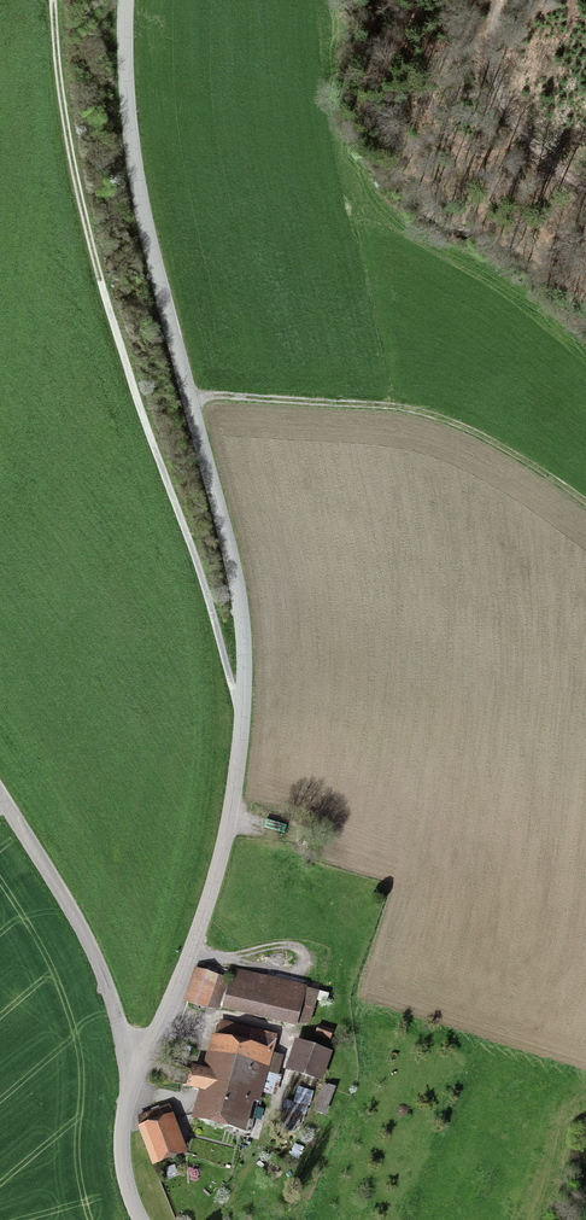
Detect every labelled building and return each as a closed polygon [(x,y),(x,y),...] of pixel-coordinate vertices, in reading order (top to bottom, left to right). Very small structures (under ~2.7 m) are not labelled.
[(227,980),(198,970),(187,1000),(206,1007),(207,1004),(218,1008),(227,980)] [(306,989),(230,971),(220,1012),(296,1030),(306,989)] [(275,1037),(222,1022),(218,1038),(222,1039),(201,1114),(240,1125),(247,1099),(257,1102),(275,1037)] [(329,1056),(292,1044),(283,1073),(319,1085),(329,1056)] [(138,1119),(141,1130),(152,1161),(180,1151),(169,1121),(175,1120),(170,1107),(138,1119)] [(302,1114),(285,1110),(283,1122),(299,1126),(302,1114)]
